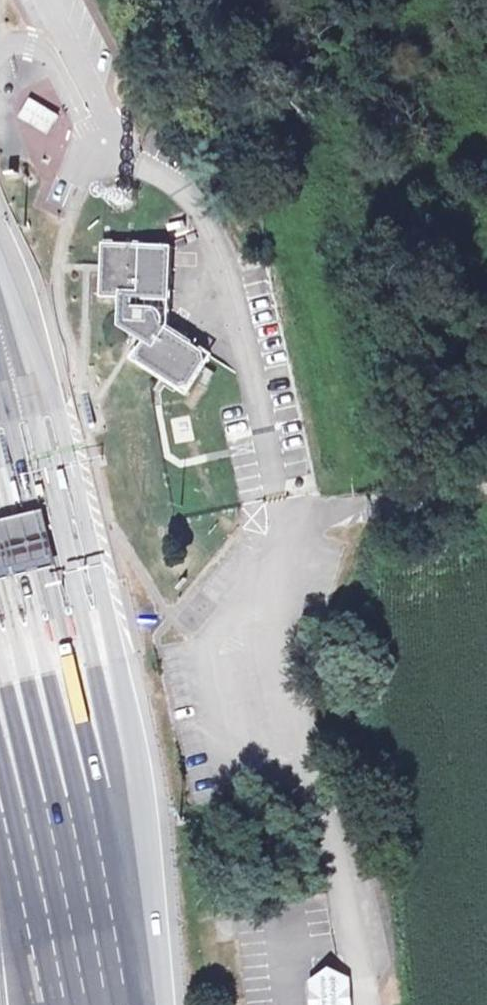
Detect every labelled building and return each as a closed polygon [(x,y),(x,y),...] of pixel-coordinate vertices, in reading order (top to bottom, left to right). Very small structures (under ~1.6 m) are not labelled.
[(27,120),(52,134),(60,122),(35,107),(27,120)] [(141,317),(152,317),(151,264),(109,264),(109,317),(131,317),(141,317)] [(178,264),(151,264),(152,317),(152,325),(159,325),(165,326),(169,327),(170,329),(171,331),(172,332),(171,335),(169,342),(175,346),(178,341),(178,264)] [(130,344),(153,359),(159,350),(140,338),(141,317),(131,317),(130,344)] [(153,359),(143,376),(196,409),(218,372),(191,356),(183,351),(175,346),(169,342),(165,340),(159,350),(153,359)] [(187,345),(183,351),(191,356),(195,350),(187,345)] [(51,534),(1,546),(0,546),(0,604),(15,600),(64,588),(51,534)] [(319,1004),(354,1004),(354,997),(341,991),(331,992),(319,999),(319,1004)]
